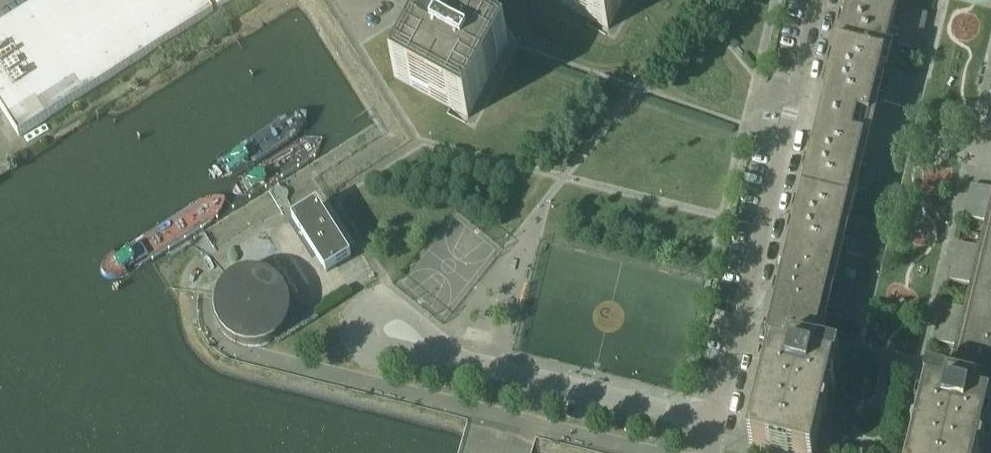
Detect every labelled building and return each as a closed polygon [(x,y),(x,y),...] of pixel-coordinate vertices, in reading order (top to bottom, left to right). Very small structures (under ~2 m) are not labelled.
[(213,15),(204,0),(47,0),(0,30),(0,108),(19,138),(213,15)] [(218,12),(236,0),(210,0),(218,12)] [(624,0),(554,0),(608,30),(624,0)] [(838,45),(884,57),(889,38),(898,40),(897,46),(918,51),(927,14),(906,9),(904,15),(895,13),(898,0),(852,0),(850,9),(843,7),(841,19),(847,20),(845,30),(842,29),(838,45)] [(502,55),(508,44),(433,3),(393,78),(468,118),(502,55)] [(884,57),(838,45),(834,62),(837,62),(835,72),(828,70),(825,81),(833,83),(830,92),(827,92),(820,119),(856,127),(858,117),(869,120),(874,102),(904,109),(912,77),(891,72),(889,78),(880,75),(884,57)] [(882,198),(890,165),(860,158),(864,140),(853,137),(856,127),(820,119),(814,146),(817,147),(815,156),(808,154),(805,165),(812,167),(810,176),(806,176),(802,192),(849,203),(854,185),(863,187),(861,193),(882,198)] [(971,185),(963,217),(984,222),(985,216),(990,218),(990,190),(971,185)] [(791,238),(787,254),(834,265),(838,247),(848,249),(846,255),(867,260),(876,223),(855,218),(854,224),(845,222),(849,203),(802,192),(799,208),(802,209),(800,218),(793,217),(790,228),(797,230),(795,239),(791,238)] [(317,206),(293,221),(310,247),(305,250),(310,258),(315,255),(326,273),(350,257),(347,253),(356,247),(328,204),(320,210),(317,206)] [(990,237),(986,256),(976,254),(978,248),(957,243),(948,280),(969,285),(970,279),(980,281),(975,300),(990,303),(990,237)] [(834,265),(787,254),(784,270),(787,271),(785,280),(778,279),(775,290),(782,291),(780,301),(776,300),(766,343),(777,345),(811,355),(812,355),(823,309),(833,311),(831,317),(852,322),(861,285),(840,280),(839,286),(830,284),(834,265)] [(254,274),(248,276),(242,278),(239,280),(236,282),(233,284),(230,287),(228,290),(226,293),(224,296),(223,299),(222,303),(221,310),(221,316),(222,323),(224,329),(227,335),(232,340),(237,345),(243,348),(249,351),(252,351),(255,352),(258,352),(262,352),(265,352),(268,351),(271,350),(274,349),(277,348),(280,346),(283,344),(288,340),(292,335),(295,329),(297,323),(298,317),(298,310),(297,304),(295,298),(292,292),(289,287),(284,283),(279,279),(273,277),(267,275),(261,274),(254,274)] [(975,300),(971,318),(961,316),(963,310),(942,305),(933,342),(954,347),(955,341),(965,343),(953,389),(955,389),(989,397),(990,398),(990,303),(975,300)] [(777,345),(774,355),(771,354),(748,447),(775,452),(814,452),(835,369),(837,370),(839,360),(837,360),(837,359),(820,355),(817,365),(813,364),(810,359),(811,355),(777,345)] [(944,396),(947,386),(929,381),(929,382),(927,382),(925,391),(927,392),(912,452),(980,452),(990,407),(987,406),(989,397),(955,389),(954,393),(948,397),(944,396)]
